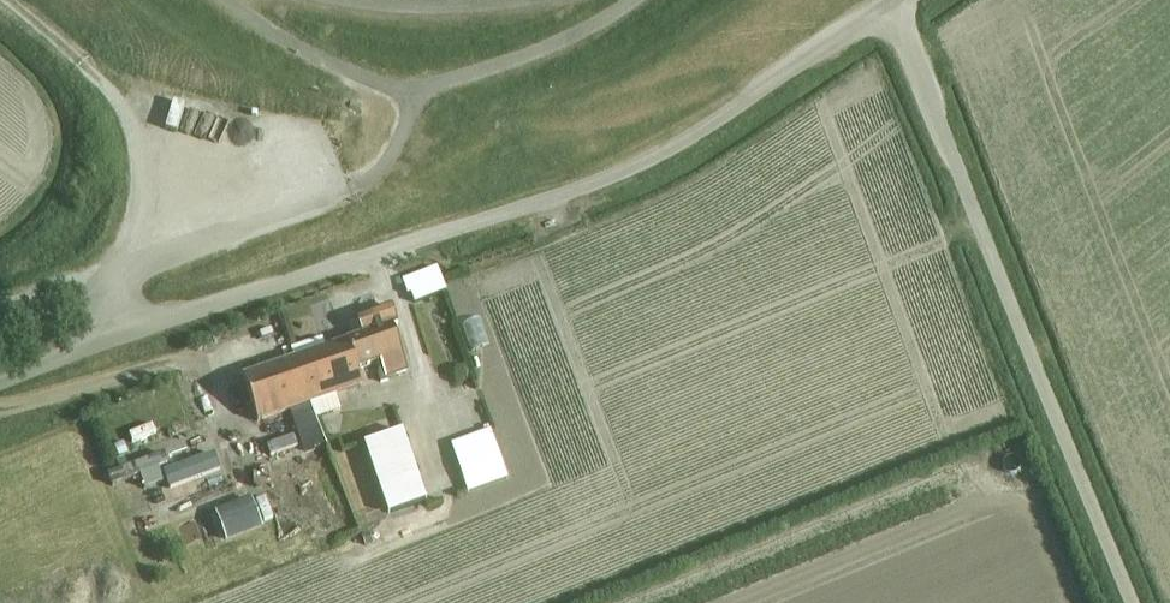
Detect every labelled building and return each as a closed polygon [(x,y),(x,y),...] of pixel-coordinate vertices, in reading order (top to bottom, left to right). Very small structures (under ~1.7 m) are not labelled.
[(415,304),(444,293),(435,271),(404,283),(408,294),(410,293),(415,304)] [(322,339),(290,350),(294,361),(309,405),(314,419),(340,411),(335,396),(362,387),(357,371),(376,364),(378,373),(377,373),(380,384),(387,382),(386,378),(405,372),(391,329),(397,327),(390,308),(347,323),(353,340),(325,350),(322,339)] [(294,361),(242,378),(257,423),(309,405),(294,361)] [(401,432),(364,445),(380,492),(417,480),(401,432)] [(490,432),(451,446),(467,494),(507,479),(490,432)] [(262,491),(269,512),(279,509),(273,487),(262,491)] [(225,541),(261,527),(251,502),(215,516),(225,541)] [(189,532),(204,529),(199,506),(183,510),(189,532)]
